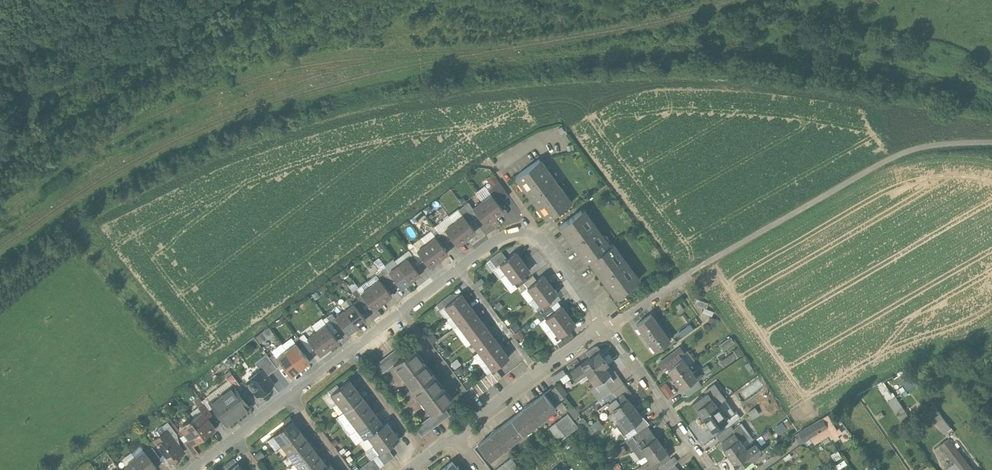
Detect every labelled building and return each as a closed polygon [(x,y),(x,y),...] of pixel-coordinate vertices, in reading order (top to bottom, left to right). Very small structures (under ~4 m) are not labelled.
[(571,203),(539,159),(515,177),(547,221),(571,203)] [(503,211),(491,195),(482,202),(494,218),(503,211)] [(473,208),(468,202),(463,206),(474,220),(479,216),(473,209),(473,208)] [(494,218),(482,202),(473,208),(473,209),(479,216),(485,225),(494,218)] [(474,220),(463,206),(458,210),(463,216),(469,223),(474,220)] [(581,211),(559,227),(585,263),(589,261),(607,247),(603,240),(604,239),(599,232),(597,234),(591,225),(593,223),(588,216),(586,218),(581,211)] [(463,216),(454,223),(466,239),(475,232),(469,223),(463,216)] [(454,223),(445,230),(452,239),(457,246),(466,239),(454,223)] [(440,233),(437,229),(432,233),(435,237),(443,247),(447,243),(440,233)] [(452,239),(445,230),(440,233),(447,243),(452,239)] [(443,247),(435,237),(426,244),(438,260),(447,253),(443,247)] [(426,244),(417,251),(424,260),(429,267),(438,260),(426,244)] [(607,247),(589,261),(615,297),(637,281),(632,275),(634,273),(629,266),(627,268),(620,259),(622,257),(617,251),(615,252),(611,245),(607,247)] [(417,251),(413,246),(408,250),(412,255),(419,264),(424,260),(417,251)] [(501,251),(490,260),(496,268),(499,265),(507,259),(501,251)] [(507,259),(499,265),(506,274),(522,262),(515,253),(507,259)] [(419,264),(412,255),(407,258),(414,268),(419,264)] [(414,268),(407,258),(398,265),(410,281),(419,274),(414,268)] [(522,262),(506,274),(513,283),(523,276),(529,271),(522,262)] [(410,281),(398,265),(389,272),(396,282),(401,288),(410,281)] [(396,282),(389,272),(386,267),(380,271),(391,285),(396,282)] [(391,285),(380,271),(376,275),(379,279),(386,289),(391,285)] [(523,276),(513,283),(517,288),(519,287),(527,281),(523,276)] [(527,281),(519,287),(522,291),(527,288),(537,281),(533,276),(527,281)] [(537,281),(527,288),(534,297),(550,285),(543,276),(537,281)] [(386,289),(379,279),(370,286),(382,302),(391,295),(386,289)] [(550,285),(534,297),(541,306),(550,299),(557,294),(550,285)] [(370,286),(361,293),(368,303),(373,309),(382,302),(370,286)] [(361,293),(357,289),(352,292),(358,300),(363,306),(368,303),(361,293)] [(450,294),(436,305),(440,310),(445,306),(454,299),(450,294)] [(454,299),(445,306),(451,316),(467,304),(461,294),(454,299)] [(541,306),(536,310),(540,315),(551,306),(554,304),(550,299),(541,306)] [(363,306),(358,300),(354,304),(361,313),(365,310),(363,306)] [(354,304),(344,311),(356,327),(366,320),(361,313),(354,304)] [(467,304),(451,316),(458,325),(474,313),(467,304)] [(540,315),(537,317),(540,322),(545,318),(555,311),(551,306),(540,315)] [(555,311),(545,318),(552,327),(568,315),(561,306),(555,311)] [(356,327),(344,311),(335,318),(342,327),(347,334),(356,327)] [(335,318),(331,313),(327,317),(337,331),(338,331),(342,327),(335,318)] [(474,313),(458,325),(465,334),(481,321),(474,313)] [(568,315),(552,327),(559,337),(575,325),(568,315)] [(669,341),(651,315),(636,325),(655,351),(669,341)] [(327,317),(322,320),(325,325),(333,334),(337,331),(327,317)] [(481,321),(465,334),(472,343),(488,330),(481,321)] [(678,330),(680,335),(693,329),(691,323),(678,330)] [(333,334),(325,325),(316,332),(328,348),(338,341),(333,334)] [(488,330),(472,343),(479,351),(495,339),(488,330)] [(328,348),(316,332),(307,339),(314,348),(319,355),(328,348)] [(571,332),(556,343),(560,348),(574,337),(571,332)] [(307,339),(303,334),(299,338),(305,346),(309,352),(314,348),(307,339)] [(299,338),(298,336),(293,340),(295,343),(300,349),(305,346),(299,338)] [(718,343),(721,350),(733,343),(730,337),(718,343)] [(495,339),(479,351),(485,360),(501,348),(495,339)] [(300,349),(295,343),(286,350),(300,369),(310,362),(300,349)] [(593,347),(586,352),(590,358),(600,351),(596,346),(593,347)] [(399,347),(370,369),(377,377),(393,365),(405,355),(399,347)] [(501,348),(485,360),(492,370),(495,368),(508,358),(501,348)] [(405,355),(393,365),(399,372),(401,370),(409,381),(407,383),(412,390),(433,375),(425,363),(423,365),(421,362),(423,360),(414,349),(405,355)] [(680,349),(659,364),(662,369),(666,367),(673,377),(688,366),(682,359),(680,357),(683,354),(680,349)] [(300,369),(286,350),(276,357),(281,364),(291,376),(300,369)] [(719,360),(722,365),(740,355),(737,350),(719,360)] [(590,358),(570,372),(576,380),(585,374),(589,378),(604,367),(608,364),(603,358),(604,357),(600,351),(590,358)] [(266,354),(255,363),(260,370),(262,369),(267,375),(277,368),(276,367),(269,358),(266,354)] [(276,357),(274,354),(269,358),(276,367),(281,364),(276,357)] [(696,371),(693,374),(688,366),(673,377),(678,384),(675,387),(683,398),(689,394),(684,387),(689,384),(694,392),(705,384),(696,371)] [(604,367),(589,378),(594,385),(595,385),(599,392),(618,378),(611,368),(607,371),(604,367)] [(502,377),(495,368),(492,370),(490,372),(497,381),(502,377)] [(260,370),(256,374),(254,373),(250,376),(249,379),(250,380),(250,382),(249,383),(249,385),(252,389),(254,389),(259,396),(272,385),(270,383),(268,382),(269,378),(267,375),(262,369),(260,370)] [(497,381),(490,372),(485,375),(492,385),(497,381)] [(242,389),(232,374),(226,379),(232,386),(232,385),(238,392),(242,389)] [(433,375),(412,390),(418,398),(420,396),(428,406),(426,408),(431,415),(443,406),(452,399),(444,388),(442,390),(439,387),(442,386),(433,375)] [(492,385),(485,375),(480,379),(488,388),(492,385)] [(618,378),(599,392),(603,398),(612,391),(622,384),(618,378)] [(488,388),(480,379),(476,382),(483,392),(488,388)] [(349,380),(330,394),(337,403),(356,388),(349,380)] [(483,392),(476,382),(471,386),(478,396),(483,392)] [(622,384),(612,391),(616,396),(625,389),(622,384)] [(232,386),(210,402),(227,424),(249,408),(238,392),(232,385),(232,386)] [(714,385),(705,392),(706,394),(693,404),(697,410),(696,410),(701,417),(716,406),(725,400),(714,385)] [(478,396),(471,386),(466,390),(473,399),(478,396)] [(565,395),(557,386),(551,390),(559,399),(565,395)] [(356,388),(337,403),(344,411),(363,397),(356,388)] [(893,392),(885,398),(898,416),(906,410),(893,392)] [(532,403),(522,410),(523,410),(511,419),(522,434),(535,423),(536,424),(542,419),(542,418),(555,408),(544,394),(532,403)] [(623,394),(606,406),(605,404),(597,410),(604,419),(613,412),(617,416),(632,406),(629,401),(628,401),(627,399),(626,399),(623,394)] [(363,397),(344,411),(351,420),(369,406),(363,397)] [(925,407),(941,433),(948,428),(932,402),(925,407)] [(369,406),(351,420),(357,429),(376,415),(369,406)] [(443,406),(431,415),(415,427),(419,433),(421,436),(450,415),(443,406)] [(632,406),(617,416),(620,421),(616,424),(623,434),(631,429),(629,427),(641,418),(632,406)] [(716,406),(701,417),(710,429),(725,418),(716,406)] [(215,429),(203,412),(191,420),(204,437),(215,429)] [(578,427),(567,413),(554,423),(565,437),(578,427)] [(357,429),(363,438),(367,435),(383,423),(376,415),(357,429)] [(779,433),(793,423),(787,416),(773,426),(779,433)] [(204,437),(191,420),(180,429),(188,439),(193,445),(204,437)] [(499,428),(490,436),(478,445),(489,459),(502,449),(503,449),(509,444),(522,434),(511,420),(499,429),(499,428)] [(642,420),(632,427),(637,433),(647,426),(642,420)] [(177,434),(167,421),(162,426),(166,431),(166,430),(172,437),(177,434)] [(293,421),(274,435),(281,445),(300,431),(293,421)] [(383,423),(367,435),(373,444),(392,430),(386,421),(383,423)] [(725,421),(712,431),(716,437),(729,427),(725,421)] [(822,435),(814,423),(809,426),(815,435),(814,435),(818,441),(830,435),(828,432),(822,435)] [(729,427),(716,437),(720,442),(734,432),(730,426),(729,427)] [(809,426),(799,432),(803,438),(805,441),(814,435),(815,435),(809,426)] [(415,427),(414,427),(411,430),(415,436),(419,433),(415,427)] [(166,431),(154,440),(171,462),(183,453),(172,437),(166,430),(166,431)] [(373,444),(380,453),(382,451),(399,439),(393,430),(392,430),(373,444)] [(647,432),(648,435),(639,441),(638,439),(635,440),(637,443),(641,448),(640,448),(646,456),(660,445),(655,437),(655,438),(651,433),(649,430),(647,432)] [(300,431),(281,445),(288,454),(307,439),(300,431)] [(736,434),(722,445),(730,457),(745,446),(736,434)] [(188,439),(184,443),(188,449),(193,445),(188,439)] [(307,439),(288,454),(294,463),(314,448),(307,439)] [(949,440),(942,445),(955,464),(947,469),(973,469),(949,440)] [(193,445),(188,449),(194,456),(199,452),(193,445)] [(645,456),(649,460),(639,468),(640,469),(656,469),(654,468),(669,457),(665,452),(666,452),(660,445),(646,456),(645,456)] [(745,446),(730,457),(739,469),(748,463),(761,453),(756,446),(749,451),(745,446)] [(294,463),(300,469),(303,469),(320,457),(314,448),(294,463)] [(144,451),(135,458),(144,469),(151,469),(156,466),(144,451)] [(389,460),(382,451),(380,453),(378,455),(384,464),(389,460)] [(384,464),(378,455),(373,459),(380,467),(384,464)] [(303,469),(321,469),(327,466),(327,465),(320,457),(303,469)] [(126,465),(130,469),(144,469),(135,458),(126,465)] [(373,459),(368,462),(374,469),(376,469),(380,467),(373,459)] [(452,462),(441,469),(460,469),(457,467),(456,468),(452,462)] [(495,469),(511,469),(505,462),(495,469)]
